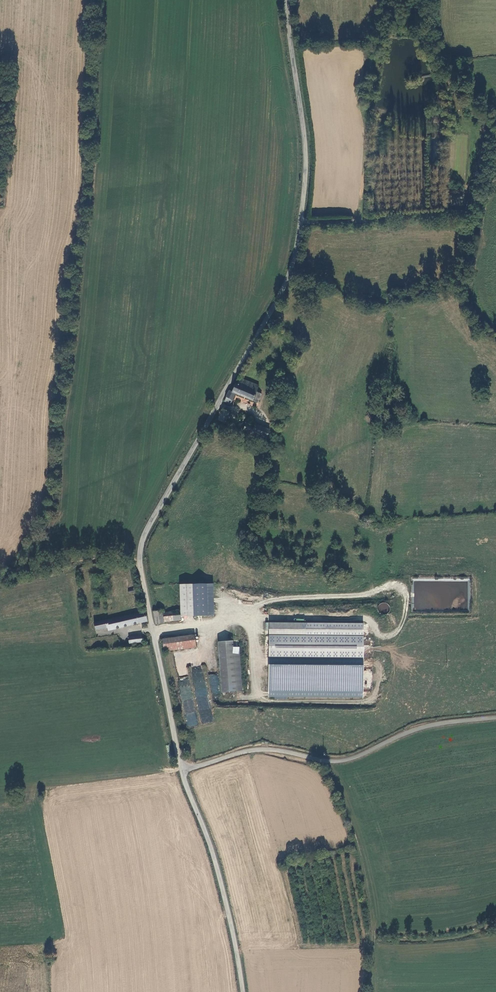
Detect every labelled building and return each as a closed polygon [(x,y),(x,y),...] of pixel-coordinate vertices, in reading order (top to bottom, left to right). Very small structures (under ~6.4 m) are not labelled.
[(234,391),(233,391),(228,401),(235,403),(239,393),(262,401),(265,392),(260,391),(262,384),(243,378),(240,385),(238,384),(234,391)] [(233,412),(225,409),(218,424),(226,428),(233,412)] [(256,427),(249,424),(246,429),(254,433),(254,432),(256,427)] [(258,424),(256,427),(254,432),(268,439),(272,431),(258,424)] [(190,584),(177,584),(178,610),(179,617),(192,616),(190,584)] [(211,584),(190,584),(192,616),(213,615),(211,584)] [(163,622),(161,612),(161,610),(152,612),(154,622),(156,624),(163,623),(163,622)] [(179,617),(178,610),(171,611),(172,621),(179,620),(179,617)] [(163,622),(172,621),(171,611),(161,612),(163,622)] [(109,630),(148,622),(145,612),(121,616),(94,622),(96,629),(108,627),(109,630)] [(267,697),(362,697),(362,623),(267,622),(267,697)] [(195,636),(165,640),(166,650),(197,646),(195,636)] [(238,640),(217,641),(222,693),(242,691),(238,640)] [(206,692),(203,672),(207,671),(206,664),(200,665),(200,666),(187,668),(188,677),(192,676),(195,694),(206,692)] [(218,675),(210,675),(210,694),(218,694),(218,675)]
